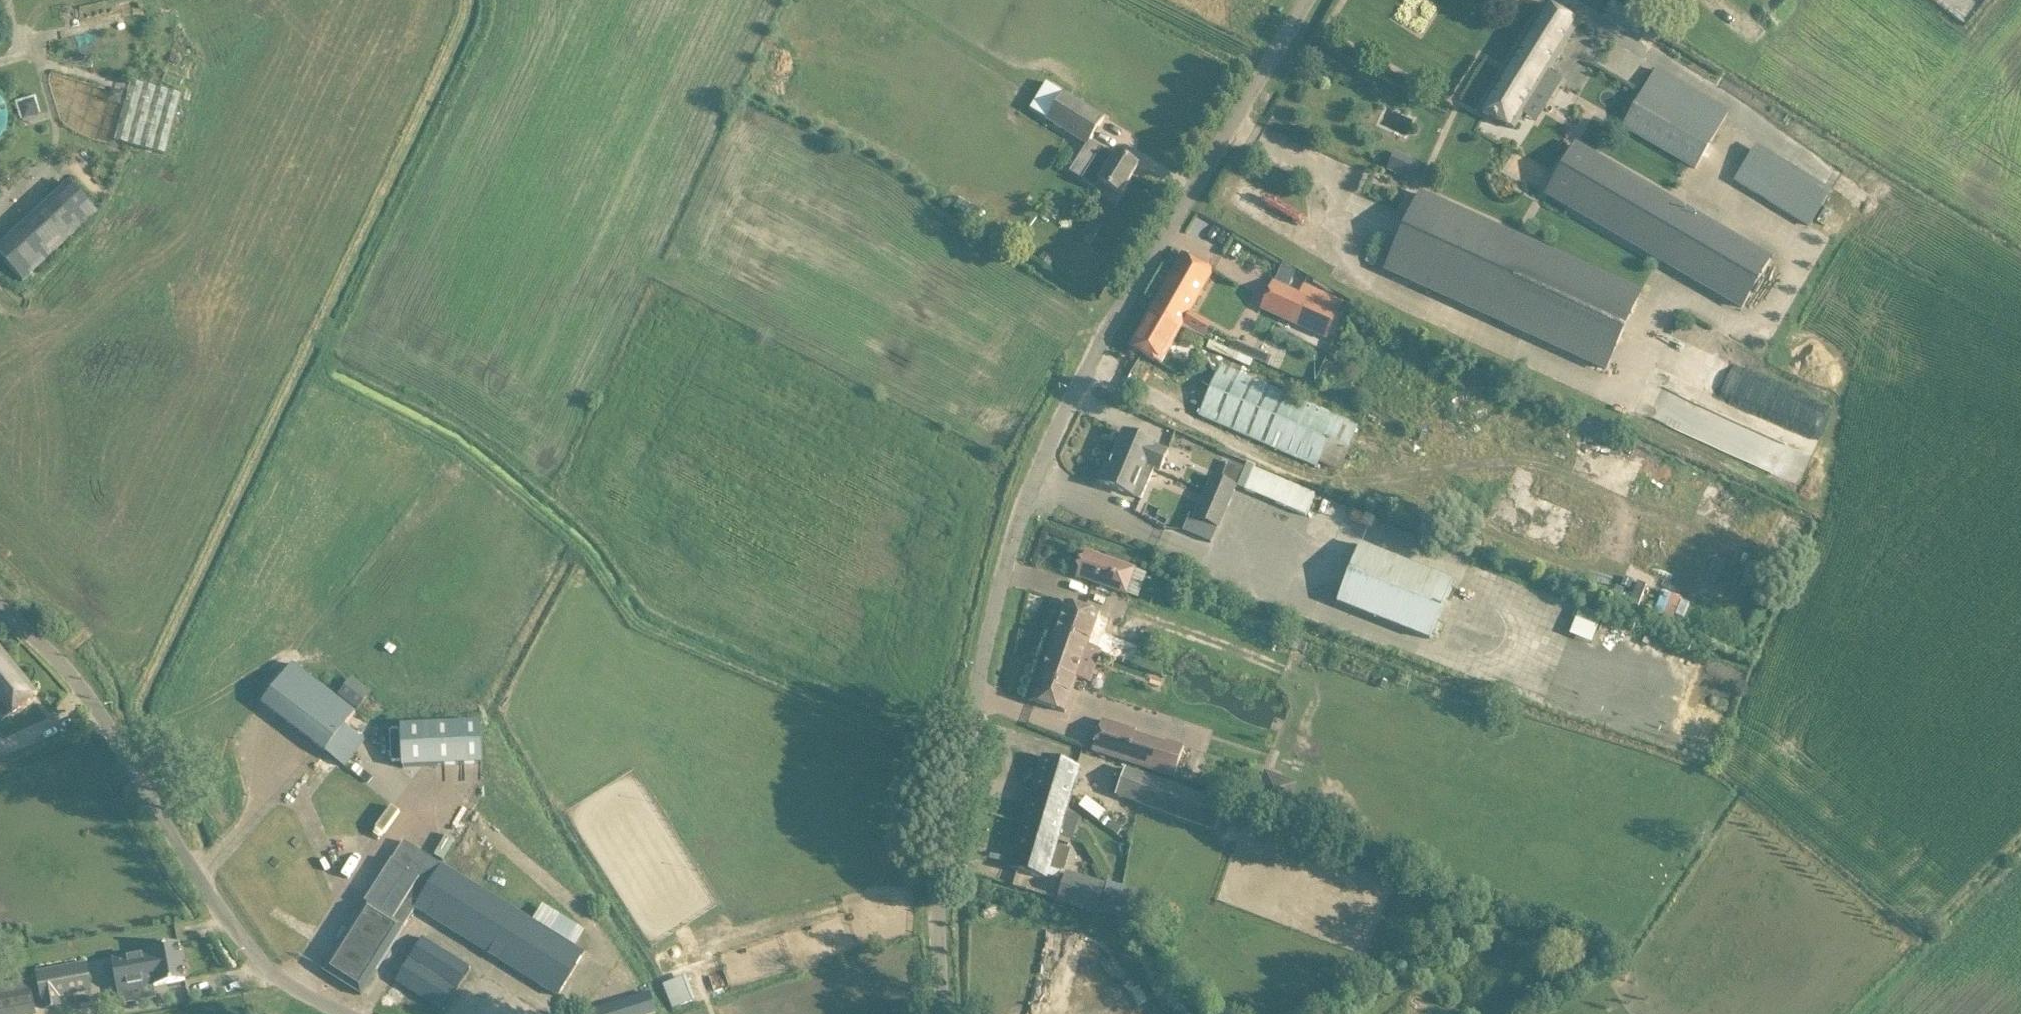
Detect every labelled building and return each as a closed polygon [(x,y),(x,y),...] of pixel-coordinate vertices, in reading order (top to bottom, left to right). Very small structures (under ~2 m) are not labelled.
[(1579,23),(1563,13),(1546,3),(1480,111),(1512,131),(1535,94),(1548,102),(1560,83),(1547,75),(1579,23)] [(1697,169),(1729,111),(1655,70),(1623,127),(1697,169)] [(135,79),(118,139),(170,154),(187,93),(135,79)] [(1046,121),(1087,146),(1104,117),(1064,92),(1046,121)] [(1138,167),(1121,156),(1116,153),(1114,156),(1102,148),(1082,180),(1095,189),(1100,182),(1121,195),(1138,167)] [(1809,225),(1827,196),(1753,150),(1735,179),(1809,225)] [(1396,153),(1388,170),(1413,181),(1416,172),(1408,169),(1412,160),(1396,153)] [(1771,259),(1596,158),(1568,206),(1743,308),(1771,259)] [(0,245),(0,259),(23,283),(97,215),(67,183),(0,245)] [(1420,194),(1386,269),(1607,369),(1641,294),(1420,194)] [(1150,311),(1182,329),(1215,272),(1182,254),(1150,311)] [(1344,302),(1303,284),(1286,322),(1328,340),(1344,302)] [(1182,329),(1150,311),(1129,347),(1161,365),(1182,329)] [(1250,348),(1246,356),(1268,366),(1272,358),(1250,348)] [(1704,358),(1694,382),(1806,428),(1815,405),(1704,358)] [(1200,412),(1198,416),(1317,468),(1319,464),(1340,472),(1353,443),(1329,432),(1336,415),(1302,400),(1220,365),(1200,412)] [(1769,481),(1785,446),(1672,392),(1659,419),(1712,444),(1708,452),(1769,481)] [(1144,465),(1160,471),(1169,452),(1153,445),(1125,432),(1115,456),(1142,468),(1144,465)] [(1142,468),(1115,456),(1110,467),(1107,466),(1100,482),(1141,499),(1154,469),(1160,472),(1160,471),(1144,465),(1142,468)] [(1254,468),(1245,490),(1306,516),(1315,494),(1254,468)] [(1229,501),(1235,486),(1213,477),(1207,491),(1229,501)] [(1207,491),(1196,517),(1218,527),(1229,501),(1207,491)] [(1337,602),(1430,639),(1453,582),(1360,545),(1337,602)] [(1120,564),(1086,552),(1077,577),(1111,589),(1120,564)] [(1066,602),(1055,633),(1089,645),(1089,646),(1100,650),(1104,637),(1093,633),(1100,614),(1066,602)] [(1572,633),(1595,641),(1605,613),(1582,605),(1572,633)] [(1089,645),(1055,633),(1031,701),(1065,713),(1089,646),(1089,645)] [(1281,635),(1278,644),(1294,650),(1297,641),(1281,635)] [(23,706),(38,694),(7,655),(0,661),(0,708),(8,718),(23,706)] [(292,664),(262,703),(325,752),(345,726),(356,713),(292,664)] [(1380,679),(1377,686),(1384,689),(1387,682),(1380,679)] [(349,681),(338,695),(357,709),(368,696),(349,681)] [(1102,720),(1092,753),(1126,763),(1135,734),(1136,731),(1102,720)] [(402,767),(483,763),(482,722),(401,726),(402,767)] [(345,726),(325,752),(338,762),(339,763),(343,766),(345,767),(364,741),(363,740),(345,726)] [(1080,767),(1063,762),(1044,756),(1023,825),(1060,836),(1080,767)] [(1116,796),(1216,832),(1226,804),(1126,768),(1116,796)] [(1016,850),(1010,868),(1030,874),(1047,879),(1050,866),(1062,870),(1069,848),(1057,845),(1060,836),(1023,825),(1016,850)] [(361,995),(416,908),(444,866),(405,841),(323,971),(361,995)] [(558,996),(584,955),(444,866),(416,908),(558,996)] [(1066,870),(1058,899),(1078,905),(1098,911),(1100,903),(1106,885),(1107,882),(1096,879),(1066,870)] [(1100,903),(1098,911),(1123,917),(1137,921),(1145,893),(1138,891),(1136,888),(1122,884),(1107,880),(1107,882),(1106,885),(1100,903)] [(396,980),(408,988),(444,1010),(471,968),(422,937),(396,980)] [(147,954),(113,960),(118,990),(142,985),(141,981),(152,979),(153,986),(155,986),(186,980),(179,944),(147,950),(147,954)] [(58,997),(92,991),(86,963),(38,972),(45,1008),(60,1005),(58,997)] [(689,975),(666,984),(675,1008),(698,1000),(689,975)] [(32,990),(0,997),(0,1013),(36,1013),(32,990)] [(594,1013),(651,1013),(656,1012),(651,994),(593,1011),(594,1013)]
